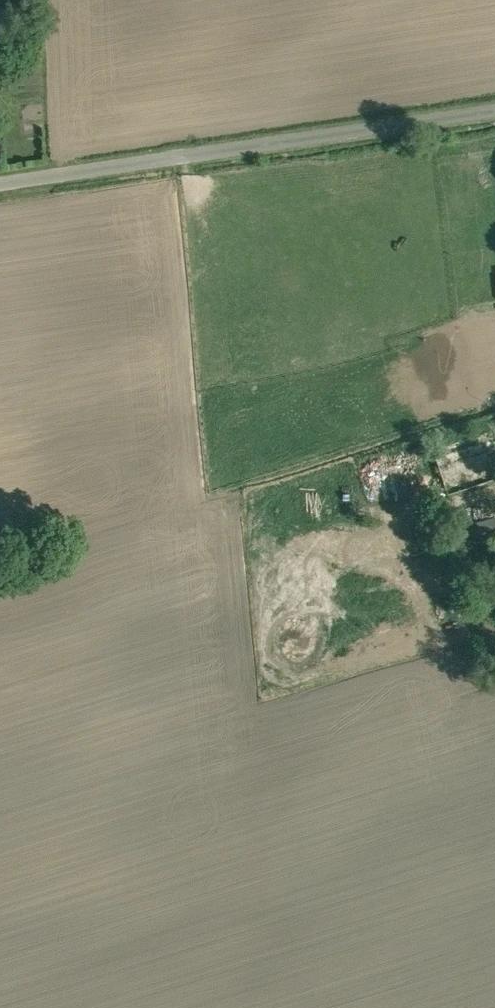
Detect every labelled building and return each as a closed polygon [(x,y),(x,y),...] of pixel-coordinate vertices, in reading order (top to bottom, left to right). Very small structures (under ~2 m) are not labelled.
[(455,457),(436,461),(438,471),(457,467),(455,457)]
